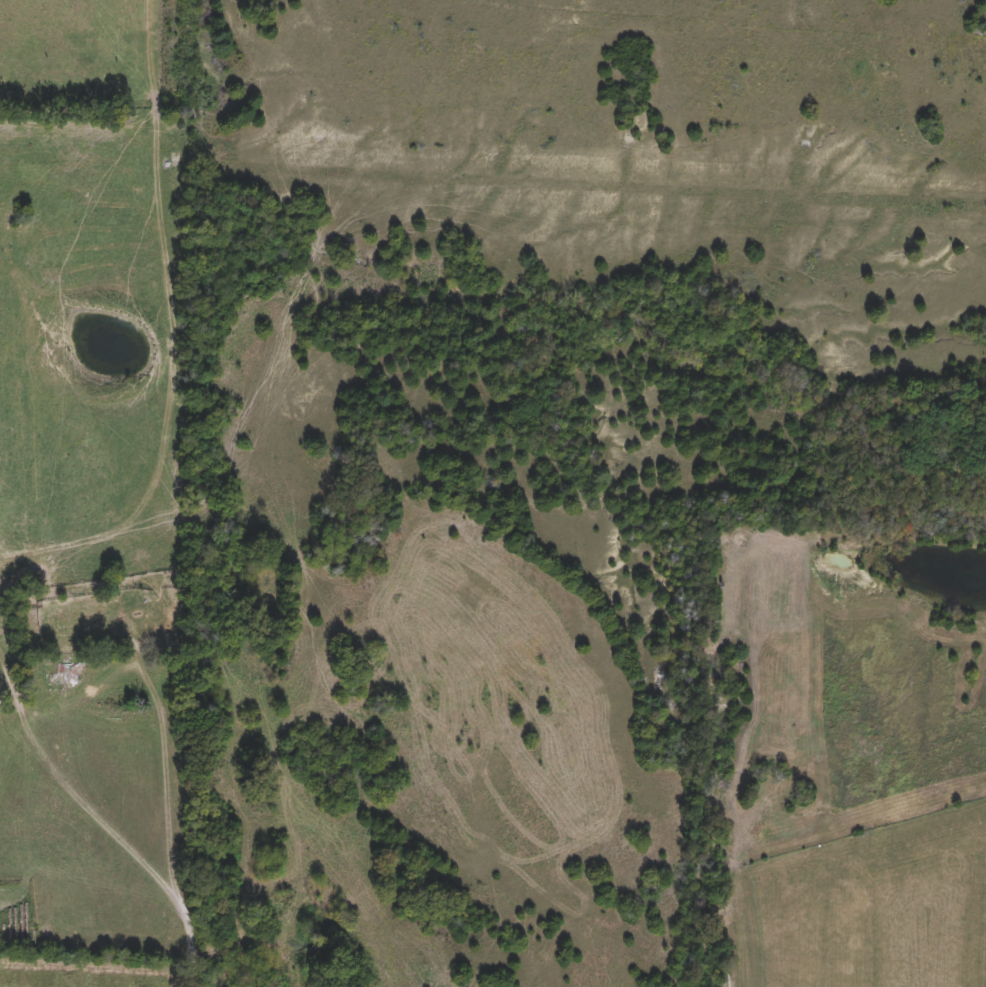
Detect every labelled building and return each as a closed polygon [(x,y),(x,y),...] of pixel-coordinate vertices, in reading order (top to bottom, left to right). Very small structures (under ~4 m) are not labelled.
[(79,685),(55,685),(55,674),(63,674),(63,664),(79,664),(79,685)]
